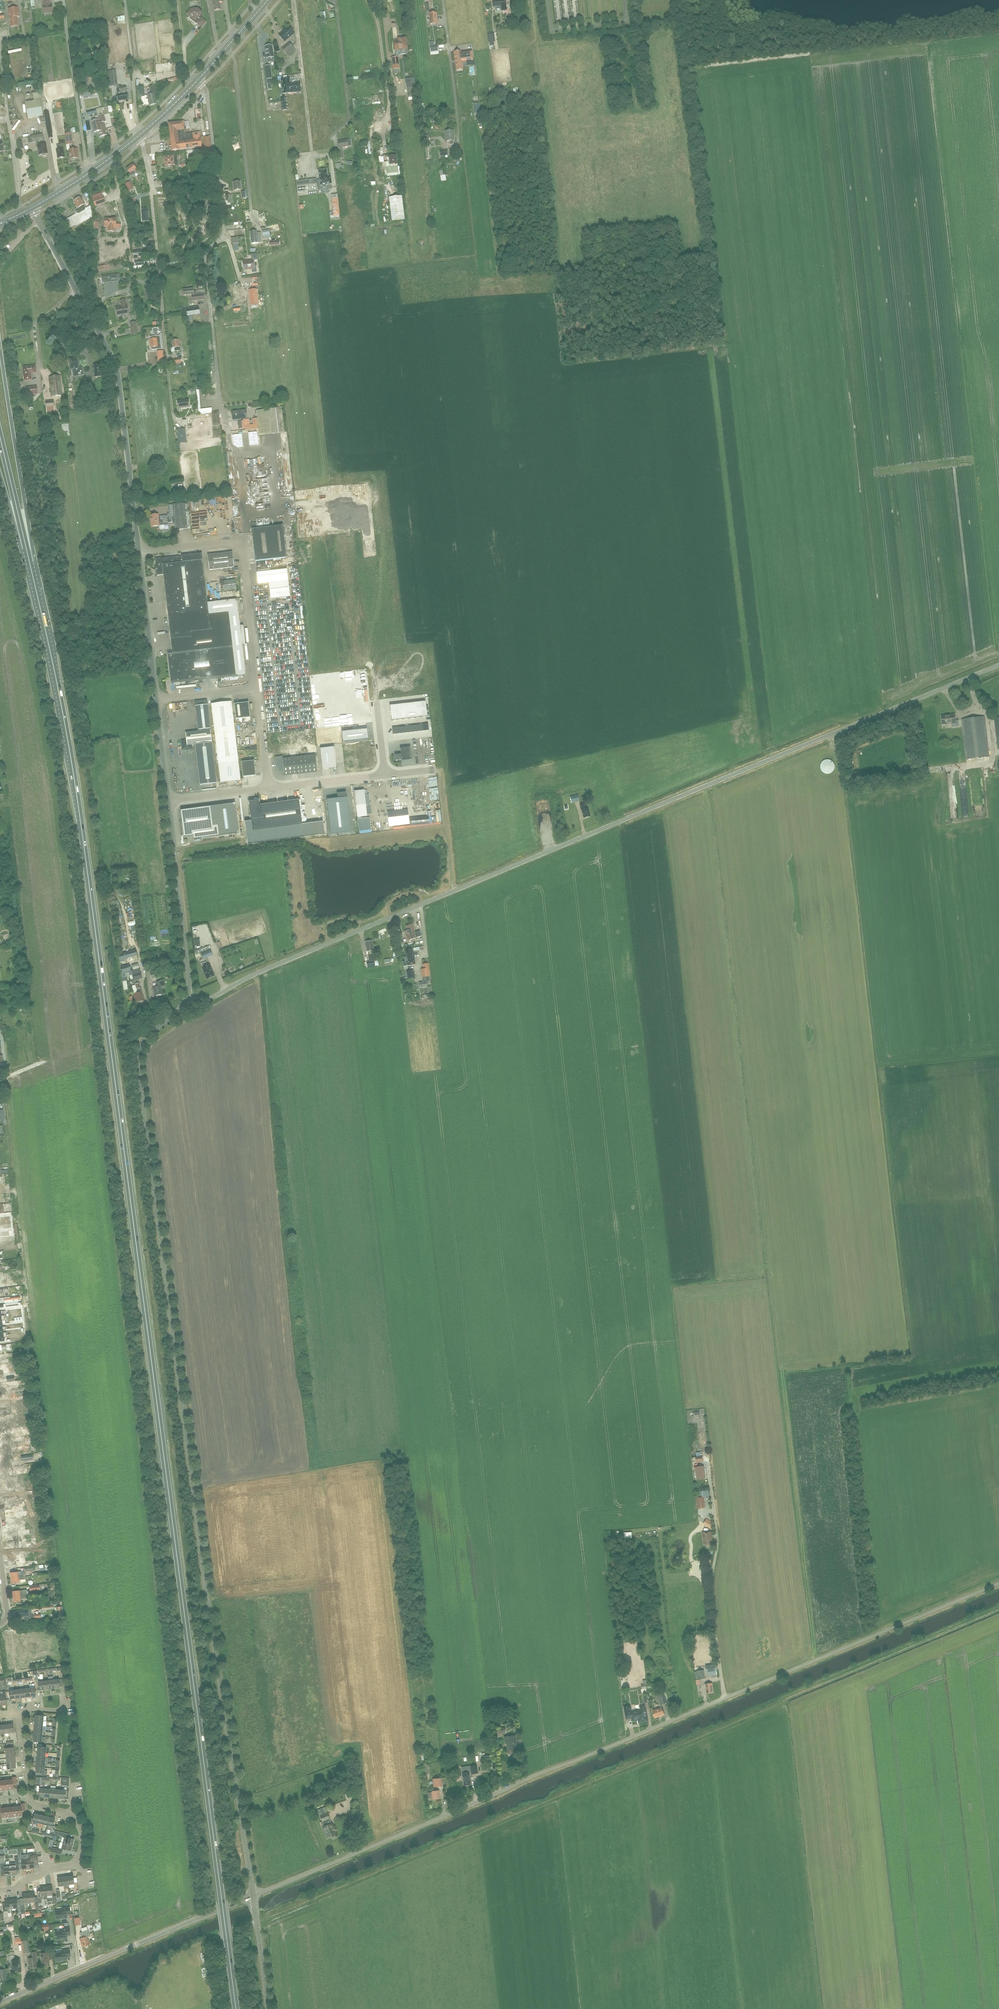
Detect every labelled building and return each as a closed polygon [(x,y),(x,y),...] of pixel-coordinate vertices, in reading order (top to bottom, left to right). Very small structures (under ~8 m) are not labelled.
[(43,6),(44,13),(52,12),(52,5),(50,5),(50,0),(43,0),(43,6)] [(213,3),(214,11),(221,9),(220,3),(224,2),(223,0),(212,0),(213,3)] [(11,27),(18,26),(17,17),(19,17),(18,8),(8,9),(11,27)] [(192,9),(188,14),(190,16),(188,18),(196,25),(197,23),(202,27),(206,22),(201,18),(200,20),(197,17),(201,13),(196,9),(192,9)] [(294,34),(289,27),(280,35),(285,41),(294,34)] [(395,50),(407,49),(406,38),(398,39),(398,42),(394,42),(395,50)] [(285,54),(293,47),(290,42),(282,49),(285,54)] [(267,58),(273,57),(272,46),(265,47),(267,58)] [(460,62),(473,60),(472,51),(460,52),(461,57),(460,57),(460,62)] [(468,65),(468,74),(476,73),(475,65),(468,65)] [(107,87),(111,86),(118,85),(116,70),(105,72),(107,87)] [(301,92),(300,83),(290,84),(289,79),(281,80),(283,94),(301,92)] [(408,96),(416,95),(417,95),(415,79),(406,80),(407,83),(406,83),(407,93),(408,93),(408,96)] [(42,123),(46,122),(45,115),(43,116),(40,101),(39,93),(38,93),(38,90),(34,90),(33,86),(31,87),(32,94),(33,93),(34,101),(26,103),(28,118),(40,116),(41,121),(42,123)] [(116,95),(117,101),(129,99),(128,93),(125,93),(124,91),(127,91),(126,86),(119,87),(120,91),(117,92),(118,94),(116,95)] [(149,106),(157,104),(155,96),(156,96),(154,86),(150,87),(151,93),(148,94),(148,95),(147,95),(150,105),(149,105),(149,106)] [(106,122),(104,114),(98,116),(99,120),(100,123),(98,124),(99,131),(101,136),(107,135),(106,132),(107,131),(105,125),(104,122),(106,122)] [(94,132),(99,131),(98,124),(100,123),(99,120),(91,122),(94,132)] [(179,150),(201,147),(200,140),(199,133),(183,135),(183,130),(184,130),(183,122),(168,124),(172,151),(179,150)] [(68,129),(69,134),(65,134),(66,145),(72,144),(71,133),(73,133),(72,129),(68,129)] [(454,135),(454,130),(445,131),(446,141),(449,141),(450,145),(454,144),(453,141),(454,141),(454,135)] [(28,142),(33,142),(36,141),(37,145),(37,147),(39,146),(40,154),(47,153),(46,144),(44,144),(44,141),(43,134),(27,137),(28,142)] [(206,158),(213,157),(210,136),(203,137),(206,158)] [(342,148),(351,146),(350,140),(338,142),(339,148),(340,151),(343,150),(342,148)] [(71,159),(78,158),(77,152),(78,152),(78,149),(69,150),(71,159)] [(388,176),(398,174),(396,155),(389,156),(390,162),(386,162),(387,170),(386,170),(386,174),(388,174),(388,176)] [(178,165),(177,161),(177,156),(173,157),(164,158),(165,166),(174,165),(178,165)] [(130,174),(131,176),(138,172),(136,169),(133,165),(126,170),(130,174)] [(326,170),(318,171),(320,185),(332,184),(331,179),(328,179),(326,170)] [(316,179),(312,179),(296,181),(298,193),(318,191),(316,179)] [(105,203),(103,196),(92,200),(95,207),(105,203)] [(389,197),(390,204),(392,220),(401,220),(401,219),(404,218),(402,202),(402,196),(389,197)] [(73,212),(75,215),(71,217),(73,220),(66,223),(69,228),(76,225),(82,222),(82,221),(89,217),(90,219),(93,217),(90,206),(87,208),(80,197),(74,201),(78,208),(75,210),(75,211),(73,212)] [(115,232),(115,227),(115,228),(121,228),(121,224),(116,224),(116,219),(109,219),(109,220),(105,220),(105,227),(108,227),(108,232),(115,232)] [(251,244),(258,243),(257,231),(250,232),(251,244)] [(138,259),(138,257),(142,257),(141,251),(133,252),(134,257),(134,260),(138,259)] [(252,273),(257,272),(256,267),(254,267),(254,261),(243,262),(244,270),(252,269),(252,273)] [(101,276),(102,283),(118,281),(117,278),(120,278),(120,274),(101,276)] [(241,284),(233,285),(233,297),(242,296),(241,284)] [(193,289),(187,290),(182,290),(183,296),(192,295),(192,297),(192,301),(204,300),(203,294),(196,294),(196,291),(194,291),(193,289)] [(251,302),(258,301),(257,289),(250,290),(251,302)] [(117,316),(128,314),(127,306),(126,306),(125,300),(121,301),(122,307),(116,308),(117,316)] [(187,316),(200,314),(199,307),(186,309),(187,316)] [(150,348),(159,347),(158,339),(149,340),(150,348)] [(181,347),(179,347),(178,340),(172,341),(173,348),(174,348),(175,352),(181,351),(181,347)] [(82,367),(78,368),(77,359),(69,360),(69,361),(68,361),(69,364),(70,364),(70,370),(73,369),(74,376),(83,375),(82,367)] [(95,377),(102,376),(101,364),(93,364),(95,377)] [(36,372),(35,366),(23,367),(24,381),(31,380),(31,373),(36,372)] [(61,395),(61,388),(60,376),(49,377),(51,389),(52,396),(61,395)] [(37,394),(36,386),(25,387),(26,389),(23,389),(23,395),(26,394),(26,395),(37,394)] [(179,408),(189,407),(189,400),(178,401),(179,408)] [(260,435),(285,432),(282,407),(269,409),(257,410),(260,435)] [(239,429),(245,428),(246,429),(258,428),(257,418),(253,418),(253,424),(250,424),(249,419),(244,419),(244,420),(241,420),(241,419),(247,418),(246,410),(232,412),(233,420),(239,419),(239,422),(238,422),(239,429)] [(214,426),(220,425),(219,412),(212,413),(214,426)] [(187,445),(187,442),(185,428),(177,429),(179,443),(179,446),(187,445)] [(188,503),(185,504),(173,505),(176,530),(191,529),(188,503)] [(152,527),(160,526),(160,529),(161,530),(164,529),(165,529),(164,521),(169,520),(168,516),(159,517),(158,515),(151,516),(152,527)] [(255,561),(286,558),(283,526),(252,529),(255,561)] [(209,570),(234,567),(232,552),(207,555),(209,570)] [(208,603),(203,560),(202,554),(182,556),(155,559),(157,576),(163,575),(170,634),(173,653),(168,654),(171,684),(236,677),(246,676),(242,641),(237,599),(208,603)] [(258,584),(269,583),(271,599),(290,597),(287,569),(257,573),(258,584)] [(228,591),(236,590),(235,578),(223,578),(223,583),(227,583),(228,591)] [(221,703),(211,704),(215,735),(217,749),(220,783),(241,780),(237,747),(235,732),(231,701),(230,700),(222,701),(221,702),(221,703)] [(250,718),(249,703),(234,704),(236,719),(250,718)] [(426,703),(390,707),(392,722),(428,718),(426,703)] [(208,705),(196,706),(198,730),(210,729),(208,705)] [(956,727),(959,726),(959,720),(956,720),(955,715),(941,716),(942,725),(956,723),(956,727)] [(966,759),(989,756),(985,717),(962,720),(966,759)] [(428,724),(392,728),(393,734),(429,730),(428,724)] [(186,733),(186,741),(182,742),(183,751),(191,750),(191,745),(196,744),(200,785),(217,783),(211,730),(186,733)] [(368,740),(367,730),(341,733),(342,743),(368,740)] [(335,747),(323,748),(321,749),(323,770),(325,769),(337,768),(335,747)] [(400,749),(401,755),(395,756),(395,762),(401,761),(412,760),(411,748),(400,749)] [(283,759),(283,757),(276,757),(277,768),(279,768),(279,772),(284,771),(284,776),(317,772),(315,755),(283,759)] [(828,760),(826,760),(825,760),(824,761),(823,761),(822,762),(821,763),(821,764),(821,765),(821,767),(821,768),(821,769),(821,770),(822,771),(822,772),(823,772),(824,773),(825,773),(825,774),(826,774),(827,774),(828,774),(830,774),(831,773),(832,772),(833,771),(834,771),(834,770),(835,769),(835,768),(835,767),(835,766),(835,765),(834,764),(834,763),(833,763),(832,762),(831,761),(831,760),(829,760),(828,760)] [(241,762),(243,777),(254,776),(255,773),(254,761),(241,762)] [(424,777),(438,778),(438,773),(435,773),(435,774),(423,774),(423,782),(424,782),(424,777)] [(371,789),(360,791),(362,808),(373,806),(371,789)] [(327,800),(331,834),(351,832),(347,797),(346,792),(337,793),(338,798),(327,800)] [(570,797),(572,803),(579,801),(577,795),(570,797)] [(302,824),(299,800),(260,805),(259,800),(249,801),(250,811),(253,831),(302,824)] [(584,801),(584,804),(580,805),(581,810),(582,810),(584,818),(590,816),(588,808),(589,808),(588,804),(587,801),(584,801)] [(210,807),(181,811),(184,837),(194,836),(194,839),(219,836),(218,825),(213,826),(210,807)] [(409,824),(408,809),(387,812),(389,826),(409,824)] [(364,819),(370,819),(370,815),(358,816),(359,824),(364,823),(364,819)] [(413,924),(409,925),(406,926),(407,930),(405,931),(408,941),(417,938),(422,936),(420,930),(415,932),(413,924)] [(368,954),(374,953),(373,950),(374,950),(372,941),(365,942),(367,951),(368,954)] [(200,954),(201,953),(203,958),(212,955),(210,949),(210,948),(211,948),(210,945),(195,951),(195,953),(194,953),(195,955),(195,956),(196,958),(201,956),(200,954)] [(119,961),(124,959),(137,956),(136,949),(118,954),(119,961)] [(409,965),(415,964),(412,949),(406,950),(409,965)] [(206,981),(214,977),(210,969),(208,965),(205,966),(203,963),(200,965),(204,975),(204,976),(206,981)] [(429,976),(428,964),(423,965),(424,969),(421,969),(423,977),(426,976),(426,981),(430,981),(429,976)] [(129,965),(120,968),(124,991),(128,990),(126,978),(132,976),(129,965)] [(139,969),(133,971),(132,971),(131,971),(134,980),(142,978),(139,969)] [(415,977),(414,970),(406,971),(408,979),(415,977)] [(160,981),(156,982),(157,987),(153,988),(155,996),(163,994),(161,987),(165,986),(164,980),(160,981)] [(136,1002),(144,1000),(142,992),(141,988),(140,983),(135,984),(137,989),(138,993),(134,994),(136,1002)] [(697,1471),(698,1479),(705,1478),(703,1467),(695,1467),(695,1472),(697,1471)] [(16,1477),(1,1479),(1,1486),(13,1484),(13,1480),(16,1480),(16,1477)] [(712,1544),(711,1532),(703,1533),(704,1538),(702,1538),(703,1540),(704,1540),(704,1545),(712,1544)] [(8,1565),(16,1565),(16,1551),(8,1551),(8,1565)] [(10,1570),(11,1583),(19,1583),(18,1569),(10,1570)] [(21,1601),(20,1588),(12,1588),(13,1601),(21,1601)] [(49,1608),(50,1616),(54,1615),(53,1605),(31,1608),(32,1610),(49,1608)] [(698,1680),(705,1678),(704,1670),(697,1671),(698,1680)] [(705,1684),(707,1693),(713,1692),(712,1683),(705,1684)] [(663,1693),(658,1695),(662,1704),(667,1702),(663,1693)] [(631,1706),(625,1707),(627,1719),(632,1718),(632,1720),(633,1721),(635,1720),(636,1720),(639,1719),(639,1722),(644,1721),(644,1722),(647,1721),(648,1721),(646,1710),(645,1710),(645,1706),(641,1706),(642,1710),(636,1711),(636,1709),(632,1710),(631,1706)] [(655,1718),(664,1714),(662,1707),(652,1710),(655,1718)] [(512,1749),(517,1748),(515,1736),(505,1737),(506,1744),(508,1743),(508,1747),(507,1747),(508,1753),(510,1754),(512,1754),(513,1752),(512,1749)] [(472,1774),(478,1773),(477,1766),(471,1767),(471,1768),(462,1769),(461,1765),(456,1766),(458,1776),(463,1776),(464,1785),(471,1784),(469,1772),(472,1772),(472,1774)] [(14,1784),(17,1784),(16,1777),(13,1777),(13,1779),(10,1780),(10,1778),(7,1778),(9,1790),(14,1789),(14,1784)] [(430,1784),(434,1783),(434,1787),(441,1786),(441,1778),(433,1779),(433,1781),(430,1781),(430,1783),(429,1783),(429,1785),(431,1785),(430,1784)] [(428,1798),(433,1797),(433,1799),(440,1798),(439,1790),(432,1791),(432,1793),(427,1794),(428,1798)] [(22,1811),(26,1810),(25,1803),(21,1804),(22,1806),(19,1806),(19,1804),(16,1804),(17,1817),(23,1816),(22,1811)] [(323,1822),(330,1819),(327,1813),(325,1807),(317,1810),(320,1816),(320,1815),(323,1822)] [(328,1838),(332,1836),(333,1839),(338,1837),(335,1831),(337,1830),(335,1825),(333,1826),(331,1823),(323,1827),(325,1831),(328,1838)] [(28,1832),(32,1833),(39,1834),(40,1831),(36,1830),(37,1825),(33,1824),(32,1829),(28,1829),(28,1832)] [(65,1837),(63,1843),(73,1845),(74,1839),(65,1837)] [(73,1845),(63,1843),(62,1849),(71,1851),(73,1845)] [(37,1853),(30,1854),(27,1854),(29,1869),(35,1868),(34,1861),(37,1861),(37,1853)] [(22,1869),(29,1869),(27,1854),(18,1855),(19,1864),(22,1863),(22,1869)] [(15,1863),(10,1863),(11,1875),(17,1875),(16,1864),(19,1864),(18,1855),(15,1856),(15,1863)] [(5,1876),(11,1875),(10,1863),(9,1863),(10,1864),(6,1864),(6,1863),(4,1863),(4,1861),(0,1862),(1,1869),(1,1870),(4,1870),(5,1876)] [(46,1886),(40,1887),(41,1896),(41,1897),(38,1898),(39,1903),(42,1903),(41,1900),(44,1900),(43,1896),(47,1895),(46,1886)] [(58,1904),(57,1903),(57,1895),(53,1896),(54,1904),(52,1904),(52,1901),(48,1902),(48,1908),(58,1904)] [(12,1909),(18,1908),(18,1912),(21,1912),(21,1905),(18,1905),(17,1898),(11,1899),(12,1909)] [(12,1909),(11,1899),(5,1900),(6,1908),(3,1908),(3,1912),(8,1911),(8,1909),(12,1909)] [(56,1919),(67,1918),(67,1915),(70,1914),(69,1907),(62,1908),(63,1910),(55,1911),(56,1919)] [(70,1935),(69,1928),(63,1929),(63,1931),(55,1931),(56,1940),(68,1939),(67,1935),(70,1935)] [(82,1938),(80,1938),(82,1946),(90,1944),(89,1939),(88,1940),(87,1937),(90,1936),(88,1930),(80,1932),(82,1938)] [(100,1952),(104,1950),(101,1942),(96,1944),(97,1949),(99,1948),(100,1952)] [(44,1950),(44,1953),(41,1953),(42,1963),(49,1962),(49,1960),(53,1959),(52,1955),(51,1949),(44,1950)] [(70,1957),(70,1950),(62,1951),(62,1952),(55,1953),(56,1961),(67,1960),(67,1957),(70,1957)] [(31,1958),(29,1958),(30,1967),(32,1967),(33,1968),(35,1968),(36,1967),(37,1966),(36,1961),(38,1961),(36,1952),(31,1953),(31,1958)] [(13,1972),(21,1971),(20,1960),(15,1960),(14,1956),(8,1956),(9,1963),(12,1962),(13,1972)]
